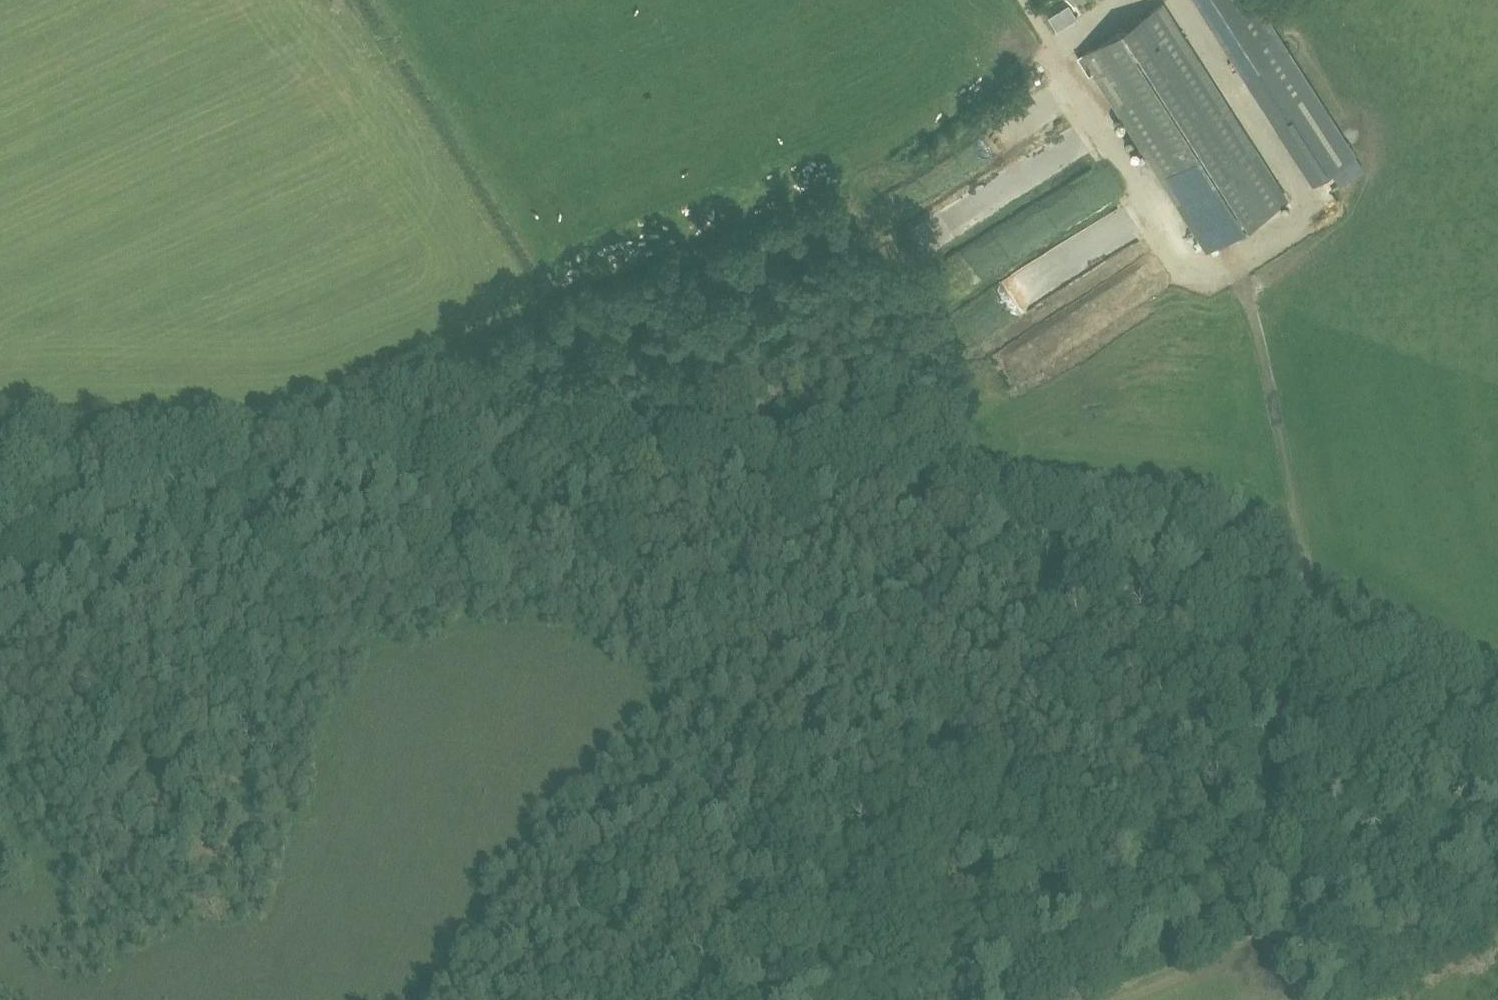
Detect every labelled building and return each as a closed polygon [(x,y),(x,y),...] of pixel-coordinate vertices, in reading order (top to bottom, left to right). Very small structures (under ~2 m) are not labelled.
[(1161,3),(1083,53),(1207,250),(1285,201),(1161,3)] [(1353,159),(1286,52),(1252,74),(1318,180),(1353,159)] [(1008,196),(1042,174),(1034,163),(1001,185),(1008,196)]
